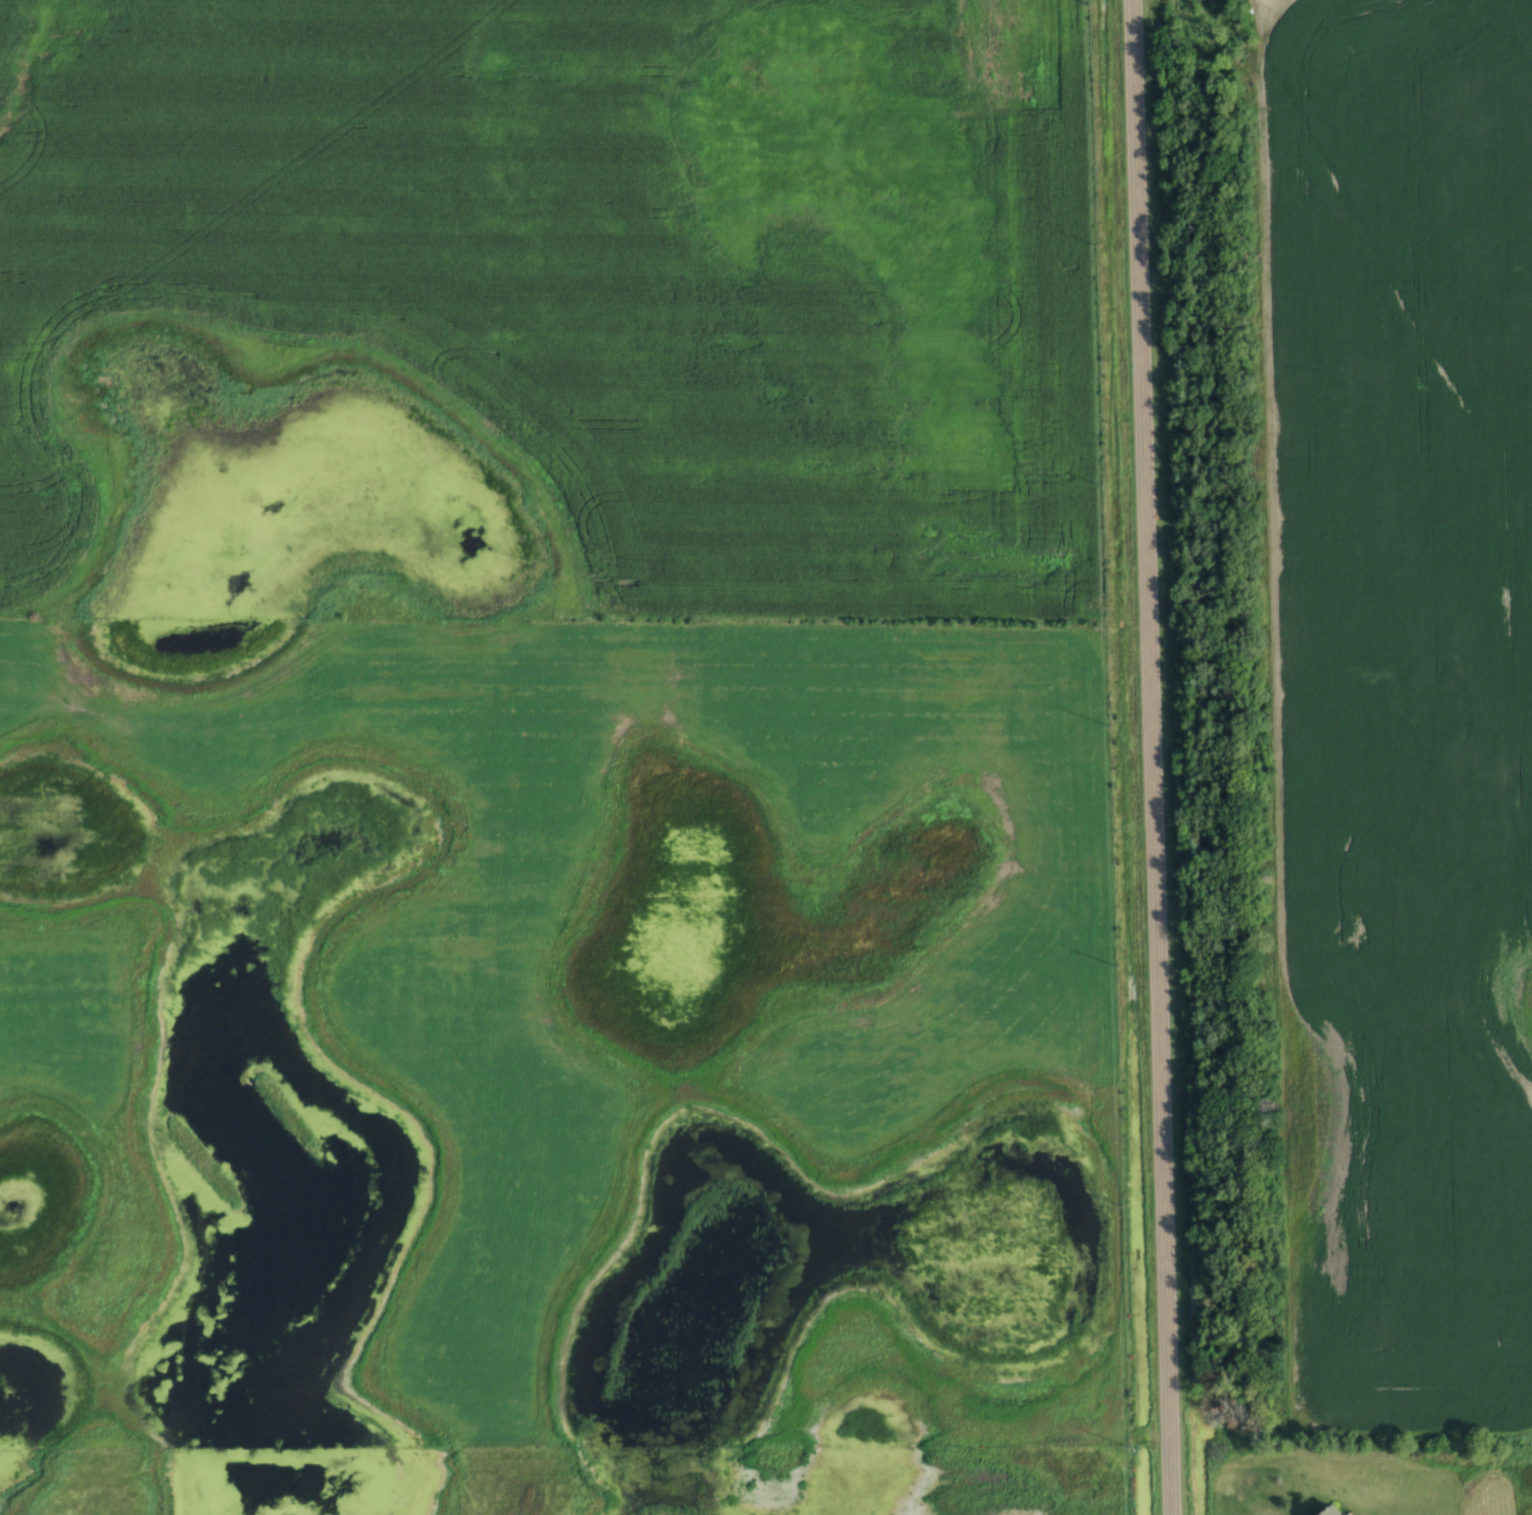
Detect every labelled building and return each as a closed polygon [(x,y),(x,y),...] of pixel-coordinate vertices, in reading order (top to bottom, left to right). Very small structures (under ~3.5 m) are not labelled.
[(1322,1499),(1307,1514),(1338,1514),(1322,1499)]
